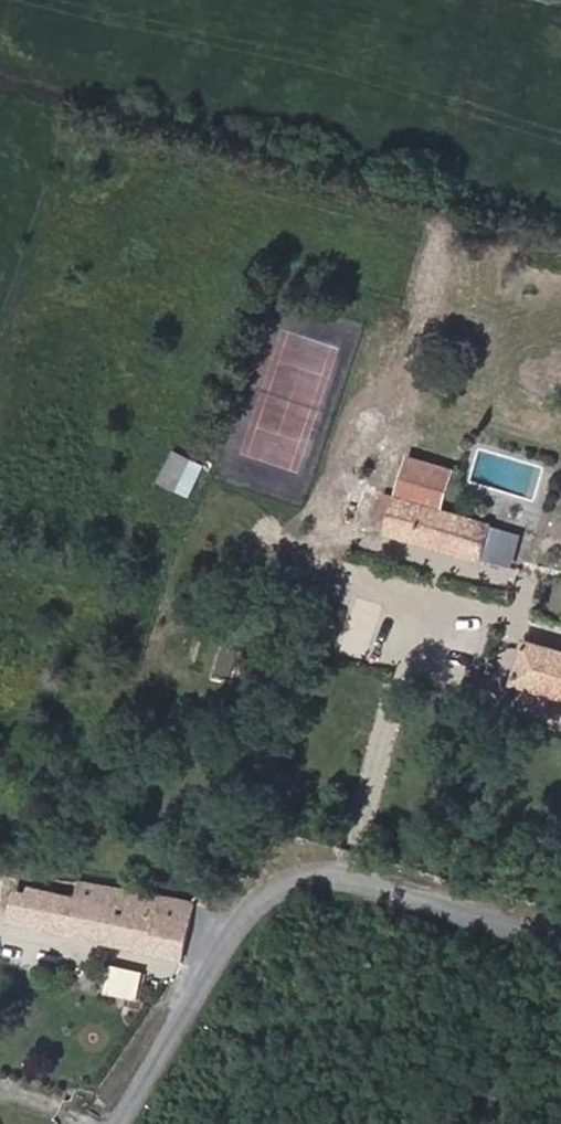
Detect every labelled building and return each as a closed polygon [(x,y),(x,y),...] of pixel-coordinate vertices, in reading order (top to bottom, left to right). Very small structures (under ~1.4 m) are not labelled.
[(156,481),(190,497),(205,463),(172,448),(156,481)] [(488,531),(395,505),(386,543),(478,568),(488,531)] [(511,567),(521,532),(492,524),(482,559),(511,567)] [(529,638),(519,678),(560,690),(560,647),(529,638)] [(175,955),(177,944),(184,901),(80,886),(79,900),(13,891),(9,919),(175,955)] [(177,944),(191,948),(213,905),(184,901),(177,944)]
